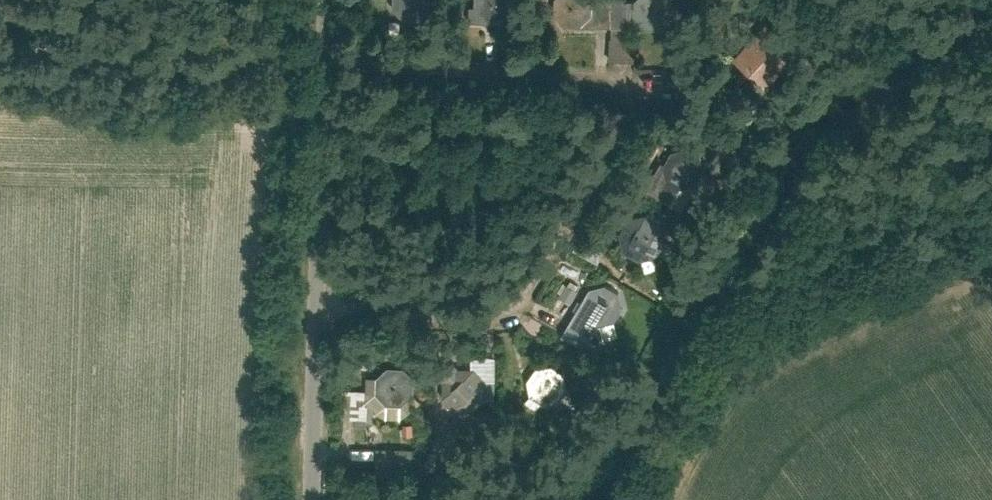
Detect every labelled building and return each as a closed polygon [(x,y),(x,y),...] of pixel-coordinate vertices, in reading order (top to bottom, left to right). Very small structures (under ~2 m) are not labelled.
[(397,8),(406,16),(424,16),(434,5),(435,0),(397,0),(397,8)] [(475,10),(485,21),(501,22),(513,11),(513,0),(475,0),(475,10)] [(554,13),(565,24),(581,25),(625,27),(626,0),(555,0),(554,13)] [(798,48),(769,21),(741,52),(770,78),(798,48)] [(694,145),(676,144),(666,154),(666,171),(675,180),(693,180),(704,169),(704,156),(694,145)] [(656,215),(638,215),(628,224),(628,242),(637,250),(655,250),(665,239),(666,226),(656,215)] [(594,284),(567,331),(592,345),(609,316),(614,319),(624,301),(624,289),(609,280),(594,284)] [(488,393),(481,386),(490,378),(477,363),(468,371),(456,359),(442,372),(453,385),(445,392),(459,406),(467,399),(474,407),(488,393)] [(559,363),(541,364),(532,375),(535,392),(545,400),(563,397),(572,385),(570,372),(559,363)] [(408,365),(390,364),(380,373),(380,391),(389,400),(408,399),(418,388),(418,375),(408,365)]
